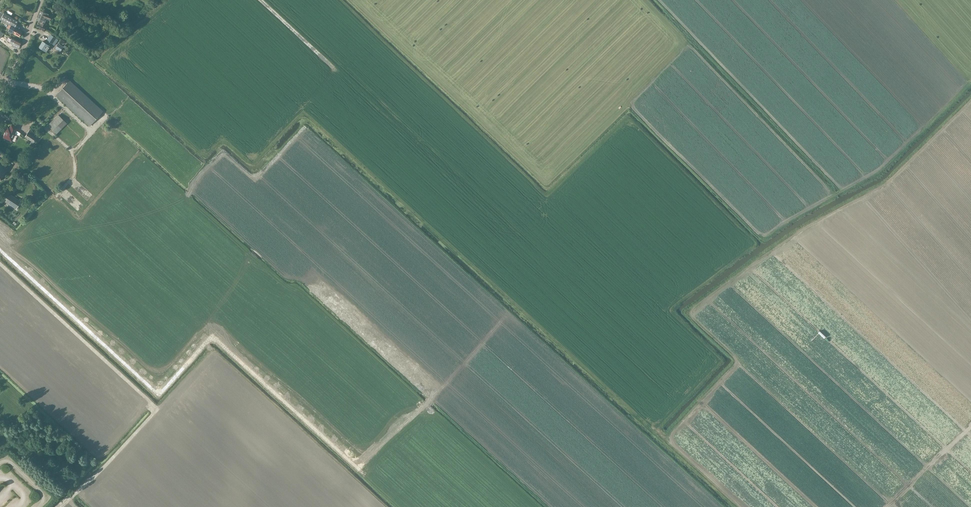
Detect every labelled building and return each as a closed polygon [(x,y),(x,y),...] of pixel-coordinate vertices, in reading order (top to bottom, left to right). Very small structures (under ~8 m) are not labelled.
[(45,23),(46,19),(50,20),(52,16),(48,14),(40,10),(37,20),(42,22),(42,24),(41,23),(39,30),(43,31),(46,25),(43,24),(44,23),(45,23)] [(19,36),(22,31),(14,27),(18,21),(4,13),(0,19),(11,25),(7,32),(11,34),(12,32),(19,36)] [(46,52),(47,51),(48,51),(49,49),(49,48),(52,43),(55,45),(58,39),(51,35),(46,43),(43,41),(39,47),(46,52)] [(18,47),(21,42),(15,39),(13,39),(13,40),(14,41),(11,46),(16,48),(17,46),(18,47)] [(55,48),(60,51),(64,47),(59,43),(55,48)] [(103,111),(69,80),(56,95),(89,126),(103,111)] [(67,123),(67,122),(70,119),(65,114),(63,115),(58,109),(45,123),(48,125),(57,134),(67,123)] [(8,128),(4,137),(11,140),(17,127),(11,125),(10,129),(8,128)] [(34,143),(39,136),(29,129),(25,137),(34,143)] [(16,209),(20,202),(5,192),(1,199),(16,209)] [(605,417),(602,418),(609,425),(611,423),(605,417)]
